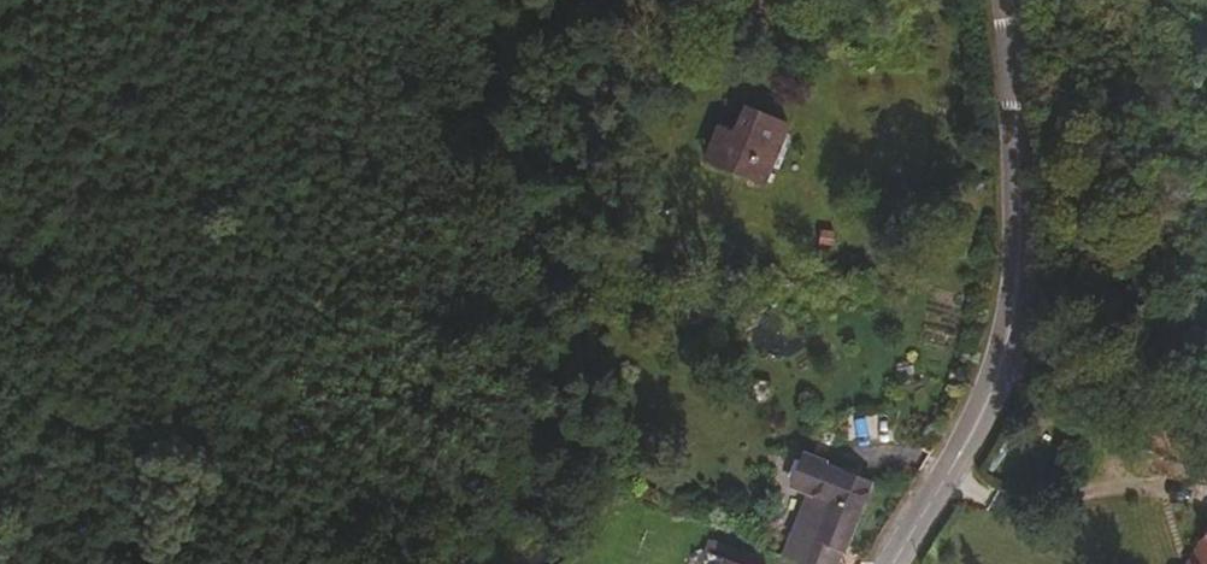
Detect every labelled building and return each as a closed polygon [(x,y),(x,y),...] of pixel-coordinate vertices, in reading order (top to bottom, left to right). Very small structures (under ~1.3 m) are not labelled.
[(765,182),(791,126),(748,106),(737,133),(721,126),(708,157),(765,182)] [(870,482),(802,454),(790,486),(807,492),(781,556),(805,563),(833,563),(839,548),(842,550),(870,482)] [(1200,486),(1194,504),(1206,509),(1206,488),(1200,486)] [(1206,523),(1188,563),(1206,563),(1206,524),(1206,523)] [(703,550),(698,563),(737,563),(703,550)]
